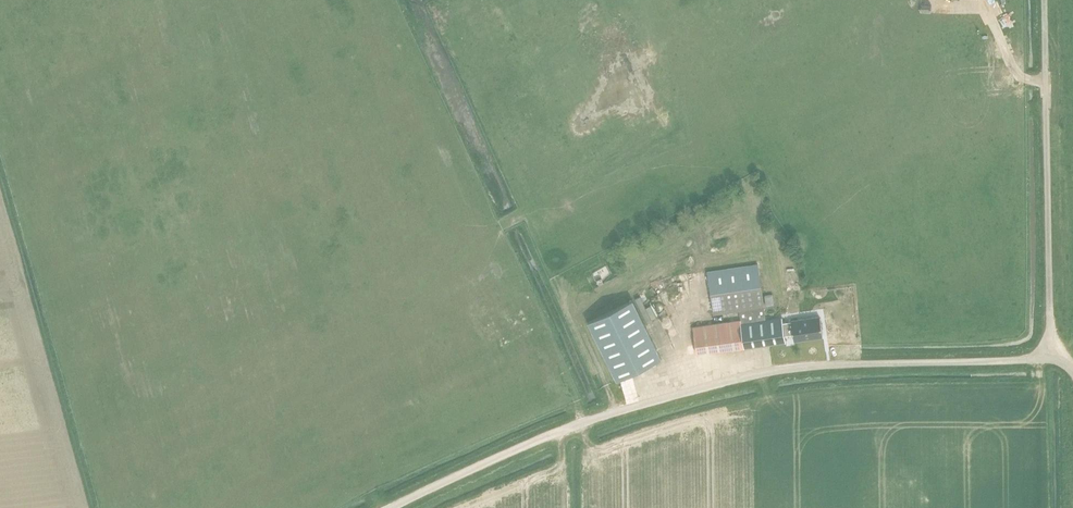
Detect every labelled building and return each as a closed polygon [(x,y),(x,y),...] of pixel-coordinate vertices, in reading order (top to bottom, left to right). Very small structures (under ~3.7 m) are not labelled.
[(787,292),(801,290),(797,263),(783,265),(787,292)] [(591,269),(593,274),(596,273),(599,279),(609,274),(604,264),(591,269)] [(765,316),(757,264),(707,271),(713,314),(739,310),(741,320),(765,316)] [(773,295),(765,295),(766,306),(774,305),(773,295)] [(617,380),(661,358),(632,299),(588,321),(617,380)] [(745,347),(785,341),(785,336),(783,325),(782,317),(766,320),(765,316),(741,320),(745,347)] [(820,319),(783,325),(785,336),(794,334),(795,343),(823,339),(820,319)] [(745,347),(741,320),(693,327),(697,354),(745,347)]
